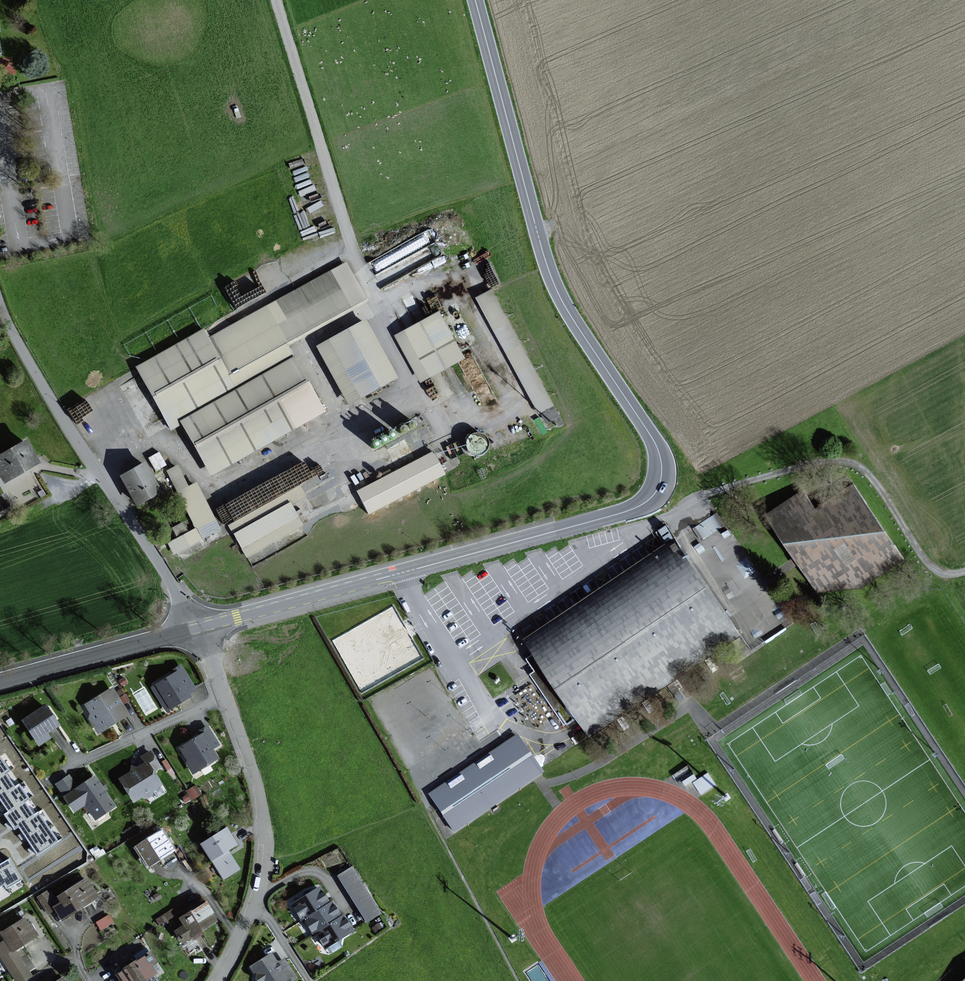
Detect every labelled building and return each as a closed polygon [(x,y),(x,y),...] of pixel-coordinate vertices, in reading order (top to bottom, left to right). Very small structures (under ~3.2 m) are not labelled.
[(367,301),(345,263),(210,340),(203,329),(135,368),(171,430),(183,423),(213,474),(324,410),(287,347),(367,301)] [(562,415),(493,290),(478,298),(547,424),(562,415)] [(468,358),(443,310),(396,335),(422,383),(468,358)] [(399,379),(367,321),(316,349),(348,407),(399,379)] [(28,439),(0,455),(0,476),(4,484),(41,463),(28,439)] [(149,455),(155,468),(166,463),(159,450),(149,455)] [(445,476),(433,452),(357,492),(370,516),(445,476)] [(162,492),(146,462),(121,476),(138,506),(162,492)] [(177,464),(165,470),(196,528),(168,543),(174,555),(221,531),(196,482),(189,486),(177,464)] [(907,559),(848,467),(772,514),(820,592),(866,587),(907,559)] [(300,486),(228,526),(246,558),(303,526),(292,506),(307,498),(300,486)] [(702,538),(724,523),(716,511),(694,525),(702,538)] [(176,534),(186,530),(182,520),(172,524),(176,534)] [(610,583),(528,639),(537,651),(528,657),(536,670),(531,674),(567,726),(581,717),(593,735),(743,633),(678,538),(610,583)] [(197,690),(183,666),(151,686),(167,712),(192,697),(190,695),(197,690)] [(112,688),(84,704),(90,715),(87,717),(97,735),(129,716),(112,688)] [(48,705),(22,720),(39,748),(52,740),(49,735),(61,728),(48,705)] [(209,728),(178,744),(193,774),(220,760),(214,749),(219,747),(209,728)] [(519,734),(429,792),(454,830),(544,772),(539,764),(519,734)] [(144,764),(119,779),(134,804),(163,787),(152,769),(160,764),(152,751),(140,758),(144,764)] [(5,754),(0,758),(0,799),(8,810),(9,812),(5,814),(13,827),(15,829),(19,827),(25,835),(36,851),(37,853),(57,840),(38,814),(34,817),(24,802),(29,798),(20,784),(15,787),(6,774),(14,768),(5,754)] [(69,775),(55,784),(73,812),(86,804),(96,819),(115,807),(95,776),(77,787),(69,775)] [(239,845),(228,828),(201,845),(222,881),(241,870),(229,851),(239,845)] [(175,852),(162,832),(136,848),(148,868),(175,852)] [(21,880),(10,861),(3,865),(0,867),(0,892),(21,880)] [(380,914),(352,868),(338,876),(366,923),(380,914)] [(101,899),(89,879),(58,896),(62,903),(55,907),(63,921),(101,899)] [(312,936),(317,932),(342,918),(338,910),(329,895),(324,886),(293,905),(312,936)] [(218,924),(207,904),(180,919),(184,926),(177,930),(184,943),(218,924)] [(100,927),(114,921),(110,913),(97,919),(100,927)] [(352,925),(346,915),(342,918),(317,932),(328,949),(356,933),(352,925)] [(1,934),(5,941),(0,944),(0,957),(14,980),(24,980),(30,977),(16,952),(38,939),(26,919),(1,934)] [(248,966),(256,980),(296,980),(297,980),(286,958),(278,962),(274,953),(248,966)] [(151,954),(115,976),(118,980),(147,980),(157,975),(153,968),(158,965),(151,954)]
